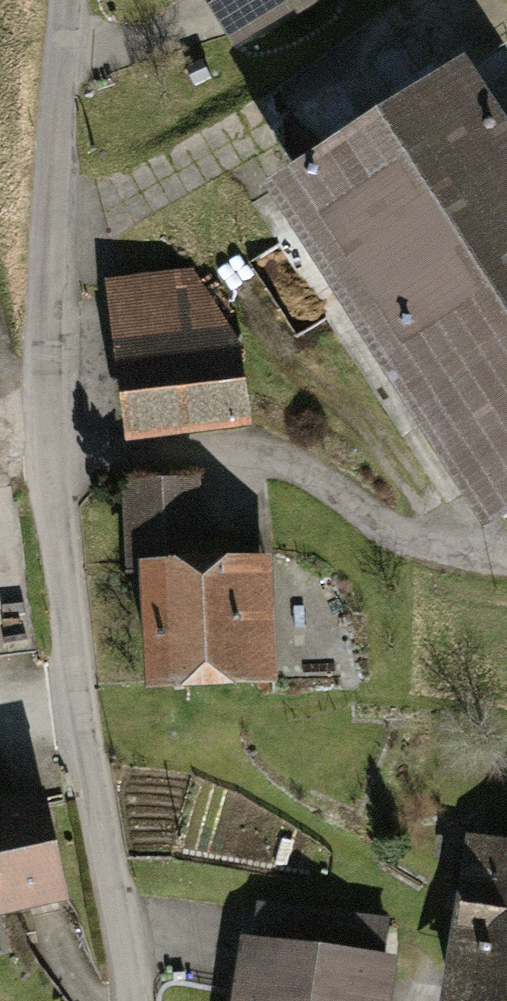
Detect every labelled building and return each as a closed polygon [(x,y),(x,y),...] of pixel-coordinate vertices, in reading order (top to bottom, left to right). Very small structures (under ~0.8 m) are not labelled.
[(233,49),(315,0),(203,0),(233,49)] [(260,184),(489,529),(506,518),(506,113),(471,58),(260,184)] [(195,267),(104,276),(125,443),(255,423),(240,336),(195,267)] [(200,476),(123,479),(126,575),(140,575),(145,688),(278,682),(272,552),(206,553),(200,476)] [(69,902),(41,787),(0,797),(0,916),(69,902)] [(478,845),(455,1000),(506,1000),(506,849),(478,845)] [(230,979),(227,1000),(376,1000),(381,963),(326,956),(331,915),(258,906),(248,981),(230,979)] [(387,922),(331,915),(326,956),(381,963),(387,922)]
